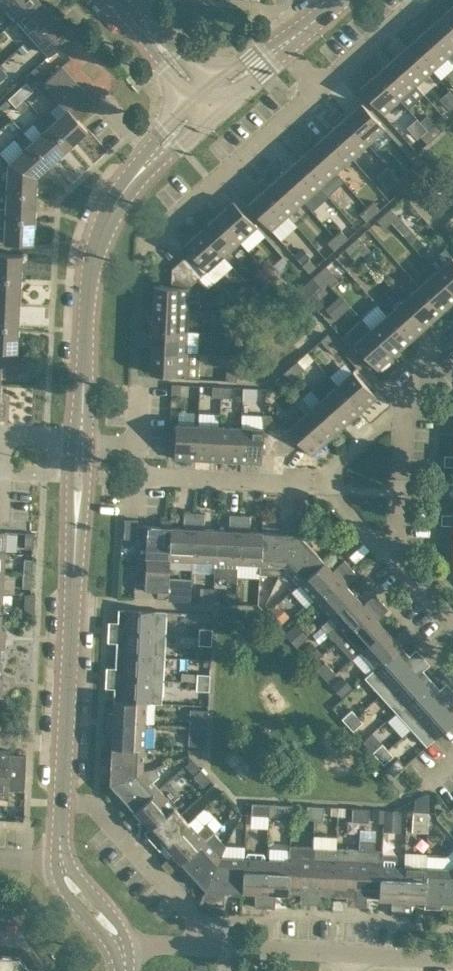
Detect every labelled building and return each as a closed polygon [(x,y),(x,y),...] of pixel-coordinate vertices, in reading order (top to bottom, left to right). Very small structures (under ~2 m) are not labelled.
[(3,12),(8,7),(17,17),(36,0),(0,0),(0,8),(3,12)] [(41,0),(36,0),(17,17),(26,28),(22,32),(28,40),(55,16),(41,0)] [(442,14),(452,27),(452,4),(442,14)] [(449,55),(448,55),(452,61),(452,27),(442,14),(425,29),(449,55)] [(71,34),(55,16),(28,40),(35,47),(40,42),(49,53),(71,34)] [(425,29),(409,43),(433,69),(448,55),(449,55),(425,29)] [(19,47),(24,54),(31,47),(26,41),(19,47)] [(393,57),(416,83),(433,69),(409,43),(393,57)] [(54,50),(64,62),(71,57),(60,45),(54,50)] [(393,57),(377,72),(400,98),(408,107),(425,93),(416,83),(393,57)] [(43,82),(60,101),(66,108),(68,107),(77,117),(95,101),(62,65),(61,65),(58,68),(43,82)] [(36,66),(31,70),(41,81),(46,77),(36,66)] [(384,113),(400,98),(377,72),(360,87),(374,102),(384,113)] [(18,88),(25,96),(33,89),(26,80),(18,88)] [(20,111),(27,104),(22,99),(25,96),(18,88),(8,97),(20,111)] [(68,107),(66,108),(60,101),(51,109),(54,112),(46,119),(69,145),(88,128),(77,117),(68,107)] [(385,127),(375,116),(362,101),(345,116),(369,142),(385,127)] [(345,116),(329,130),(353,156),(369,142),(345,116)] [(52,161),(69,145),(46,119),(38,126),(34,122),(24,131),(28,135),(32,139),(52,161)] [(433,122),(427,128),(434,136),(440,130),(433,122)] [(434,136),(427,128),(420,135),(427,142),(434,136)] [(313,145),(336,171),(353,156),(329,130),(313,145)] [(52,161),(32,139),(28,135),(20,142),(24,147),(8,161),(37,175),(52,161)] [(313,145),(297,159),(320,185),(336,171),(313,145)] [(304,200),(320,185),(297,159),(281,173),(304,200)] [(0,191),(7,192),(36,193),(37,175),(8,161),(7,181),(1,181),(0,191)] [(405,171),(399,176),(406,184),(412,179),(405,171)] [(281,173),(265,188),(288,214),(304,200),(281,173)] [(406,184),(399,176),(392,183),(399,191),(406,184)] [(248,203),(261,218),(271,229),(288,214),(265,188),(248,203)] [(36,193),(7,192),(6,206),(0,205),(0,216),(35,217),(36,193)] [(234,199),(217,214),(240,240),(257,225),(247,214),(234,199)] [(367,205),(374,213),(380,208),(373,200),(367,205)] [(374,213),(367,205),(359,212),(366,220),(374,213)] [(376,219),(384,227),(391,221),(405,236),(412,230),(391,206),(376,219)] [(217,214),(201,229),(224,254),(240,240),(217,214)] [(452,228),(452,214),(442,224),(449,232),(452,228)] [(13,242),(33,243),(35,217),(0,216),(0,226),(4,226),(4,241),(13,242)] [(191,250),(181,259),(198,277),(224,254),(201,229),(184,243),(191,250)] [(340,229),(335,234),(342,242),(347,237),(340,229)] [(335,234),(327,241),(334,249),(342,242),(335,234)] [(358,235),(352,241),(360,249),(366,244),(358,235)] [(343,248),(351,257),(360,249),(352,241),(343,248)] [(294,253),(302,263),(309,257),(300,247),(294,253)] [(22,253),(0,252),(0,275),(21,276),(22,253)] [(452,255),(436,270),(452,289),(452,256),(452,255)] [(316,265),(309,257),(301,264),(308,272),(316,265)] [(189,285),(198,277),(181,259),(172,267),(171,285),(154,284),(153,306),(188,308),(200,308),(200,300),(189,300),(189,285)] [(272,263),(266,269),(273,276),(279,271),(272,263)] [(326,264),(320,270),(327,277),(333,272),(326,265),(326,264)] [(273,276),(266,269),(258,275),(265,283),(273,276)] [(317,309),(324,303),(313,290),(327,277),(320,270),(299,289),(317,309)] [(452,301),(452,289),(436,270),(419,284),(443,311),(452,301)] [(0,275),(0,301),(19,302),(21,276),(0,275)] [(419,284),(403,299),(427,325),(443,311),(419,284)] [(235,300),(240,306),(248,298),(243,292),(235,300)] [(334,316),(349,305),(342,295),(327,306),(334,316)] [(427,325),(403,299),(387,313),(410,339),(427,325)] [(18,326),(19,302),(0,301),(0,325),(18,326)] [(188,308),(153,306),(152,328),(187,329),(188,308)] [(387,313),(371,327),(394,354),(410,339),(387,313)] [(394,354),(371,327),(362,317),(341,336),(356,352),(360,349),(377,369),(394,354)] [(228,323),(228,331),(239,332),(239,323),(228,323)] [(18,326),(0,325),(0,350),(17,350),(18,326)] [(152,328),(151,349),(186,351),(187,329),(152,328)] [(239,332),(228,331),(227,341),(238,342),(239,332)] [(320,339),(327,347),(334,341),(327,332),(320,339)] [(186,351),(151,349),(150,372),(185,373),(186,351)] [(291,365),(298,373),(304,367),(297,359),(291,365)] [(290,379),(298,373),(291,365),(283,371),(290,379)] [(353,369),(337,384),(360,410),(377,396),(363,381),(353,369)] [(236,370),(226,370),(225,380),(236,380),(236,370)] [(172,383),(171,393),(180,394),(181,383),(172,383)] [(344,425),(360,410),(337,384),(321,398),(344,425)] [(221,396),(222,386),(211,385),(211,395),(221,396)] [(222,386),(221,396),(230,396),(230,386),(222,386)] [(256,397),(256,387),(244,387),(243,397),(256,397)] [(321,398),(304,413),(328,439),(344,425),(321,398)] [(311,454),(328,439),(304,413),(288,428),(276,427),(274,453),(286,453),(300,441),(311,454)] [(241,425),(240,460),(262,462),(262,452),(274,453),(276,427),(276,421),(272,414),(263,414),(262,426),(241,425)] [(174,457),(196,458),(198,423),(176,422),(174,457)] [(220,424),(198,423),(196,458),(218,459),(220,424)] [(241,425),(220,424),(218,459),(240,460),(241,425)] [(445,454),(444,464),(452,465),(452,454),(445,454)] [(170,557),(192,558),(195,511),(184,511),(184,526),(172,526),(171,526),(170,557)] [(192,558),(215,559),(214,575),(217,528),(204,527),(205,512),(195,511),(192,558)] [(442,512),(441,523),(452,524),(452,513),(442,512)] [(229,560),(237,561),(240,513),(230,513),(229,529),(217,528),(214,575),(224,575),(229,571),(229,560)] [(240,513),(237,561),(261,562),(263,530),(249,530),(250,514),(240,513)] [(147,533),(146,556),(170,557),(171,526),(172,526),(172,520),(161,519),(161,525),(138,524),(137,533),(147,533)] [(261,562),(285,563),(299,532),(263,530),(261,562)] [(34,531),(29,531),(26,531),(25,548),(33,548),(34,531)] [(324,560),(299,532),(285,563),(301,581),(324,560)] [(168,596),(169,578),(170,557),(146,556),(145,579),(135,578),(134,587),(158,588),(157,595),(168,596)] [(23,558),(23,573),(32,573),(32,558),(23,558)] [(301,581),(316,598),(351,566),(344,559),(333,569),(324,560),(301,581)] [(316,598),(331,615),(355,593),(346,584),(358,574),(351,566),(316,598)] [(31,588),(32,573),(23,573),(22,587),(31,588)] [(181,599),(190,600),(192,580),(182,579),(181,599)] [(213,600),(213,586),(200,586),(200,599),(213,600)] [(222,602),(234,603),(235,591),(226,591),(223,595),(222,602)] [(328,632),(336,641),(347,632),(382,600),(375,592),(363,603),(355,593),(331,615),(338,623),(328,632)] [(382,600),(347,632),(362,649),(385,627),(377,618),(388,607),(382,600)] [(278,602),(266,613),(278,626),(290,615),(278,602)] [(112,620),(111,630),(165,633),(166,610),(119,607),(118,620),(112,620)] [(297,623),(285,633),(296,646),(308,635),(297,623)] [(394,637),(385,627),(362,649),(377,666),(401,644),(412,634),(405,626),(394,637)] [(199,627),(199,635),(211,636),(212,627),(199,627)] [(164,656),(165,633),(111,630),(111,641),(117,641),(116,653),(164,656)] [(211,636),(199,635),(198,643),(211,644),(211,636)] [(311,641),(301,650),(312,662),(322,652),(311,641)] [(365,676),(381,693),(421,658),(414,650),(409,654),(401,644),(377,666),(365,676)] [(163,679),(164,656),(116,653),(116,666),(110,666),(109,676),(163,679)] [(427,665),(421,658),(381,693),(396,710),(432,678),(423,669),(427,665)] [(316,668),(327,679),(335,673),(324,661),(316,668)] [(197,672),(196,681),(209,681),(210,673),(197,672)] [(331,684),(343,696),(353,686),(342,674),(331,684)] [(162,702),(163,679),(109,676),(108,686),(115,686),(114,699),(146,701),(162,702)] [(440,687),(432,678),(396,710),(411,727),(451,691),(444,683),(440,687)] [(209,690),(209,681),(196,681),(196,689),(209,690)] [(451,691),(411,727),(427,744),(452,721),(452,693),(451,691)] [(145,724),(146,701),(114,699),(113,712),(107,711),(107,722),(145,724)] [(190,708),(189,726),(207,727),(208,709),(190,708)] [(350,708),(341,717),(347,724),(356,715),(350,708)] [(347,724),(353,730),(362,721),(356,715),(347,724)] [(144,746),(145,724),(107,722),(106,732),(112,732),(112,745),(144,746)] [(207,727),(189,726),(188,744),(206,745),(207,727)] [(372,751),(378,757),(387,748),(382,742),(372,751)] [(143,771),(144,746),(112,745),(110,782),(143,771)] [(0,748),(0,792),(8,792),(8,788),(25,789),(26,753),(10,752),(10,749),(0,748)] [(393,754),(387,748),(378,757),(384,763),(393,754)] [(394,774),(404,765),(397,757),(387,767),(394,774)] [(200,768),(199,767),(192,758),(186,764),(195,774),(200,768)] [(110,782),(134,809),(135,810),(159,788),(152,780),(159,774),(157,766),(143,771),(110,782)] [(142,817),(150,826),(174,805),(159,788),(135,810),(134,809),(123,819),(130,827),(142,817)] [(268,817),(269,817),(270,803),(252,802),(251,814),(268,814),(268,817)] [(292,818),(292,804),(270,803),(269,817),(292,818)] [(315,805),(307,804),(306,817),(314,818),(315,805)] [(189,821),(174,805),(150,826),(165,843),(189,821)] [(322,818),(323,805),(316,805),(315,805),(314,818),(322,818)] [(360,820),(361,807),(352,807),(352,819),(360,820)] [(369,820),(369,808),(362,807),(361,807),(360,820),(369,820)] [(373,821),(383,821),(384,809),(374,808),(373,821)] [(393,809),(384,809),(383,821),(383,829),(400,830),(401,810),(393,809)] [(428,811),(414,810),(412,810),(411,831),(427,831),(428,811)] [(181,860),(214,830),(206,823),(205,824),(196,814),(189,821),(165,843),(174,852),(162,863),(169,871),(181,860)] [(205,887),(221,856),(226,844),(214,830),(181,860),(205,887)] [(380,896),(383,852),(383,849),(374,849),(375,839),(358,838),(358,848),(360,848),(357,901),(366,902),(367,896),(380,896)] [(291,859),(289,892),(301,893),(301,898),(311,899),(314,846),(290,844),(290,859),(291,859)] [(321,894),(334,894),(337,847),(314,846),(311,899),(321,899),(321,894)] [(346,901),(357,901),(360,848),(358,848),(337,847),(334,894),(346,895),(346,901)] [(246,857),(245,857),(243,889),(255,890),(254,906),(265,906),(267,858),(265,858),(265,855),(263,852),(248,851),(246,854),(246,857)] [(397,853),(383,852),(380,896),(392,897),(391,913),(401,913),(404,865),(397,864),(397,853)] [(221,856),(205,887),(199,903),(224,905),(225,888),(243,889),(245,857),(221,856)] [(276,891),(289,892),(291,859),(290,859),(267,858),(265,906),(275,907),(276,891)] [(424,907),(425,907),(427,866),(404,865),(401,913),(411,914),(412,898),(425,899),(424,907)] [(427,866),(425,907),(441,907),(442,900),(452,900),(452,873),(451,867),(427,866)] [(19,955),(0,953),(0,970),(11,970),(19,955)] [(19,955),(11,970),(32,970),(19,955)]
